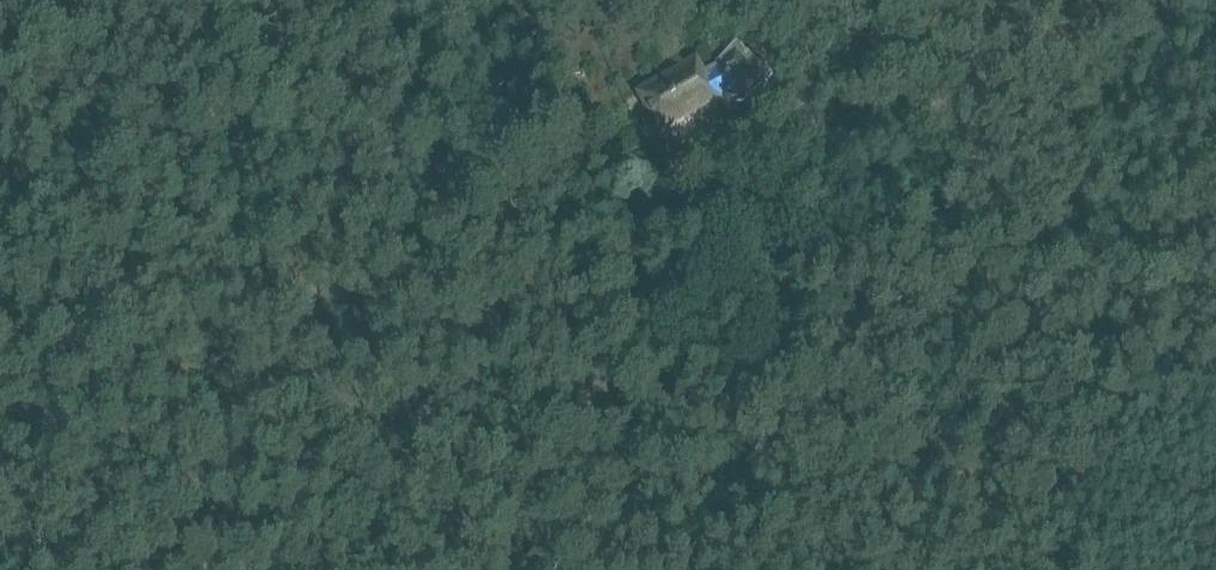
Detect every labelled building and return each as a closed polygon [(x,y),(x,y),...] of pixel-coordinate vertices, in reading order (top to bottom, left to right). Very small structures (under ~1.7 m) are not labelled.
[(641,95),(649,108),(661,129),(736,86),(744,93),(759,78),(736,56),(721,72),(722,72),(706,81),(695,63),(641,95)]
